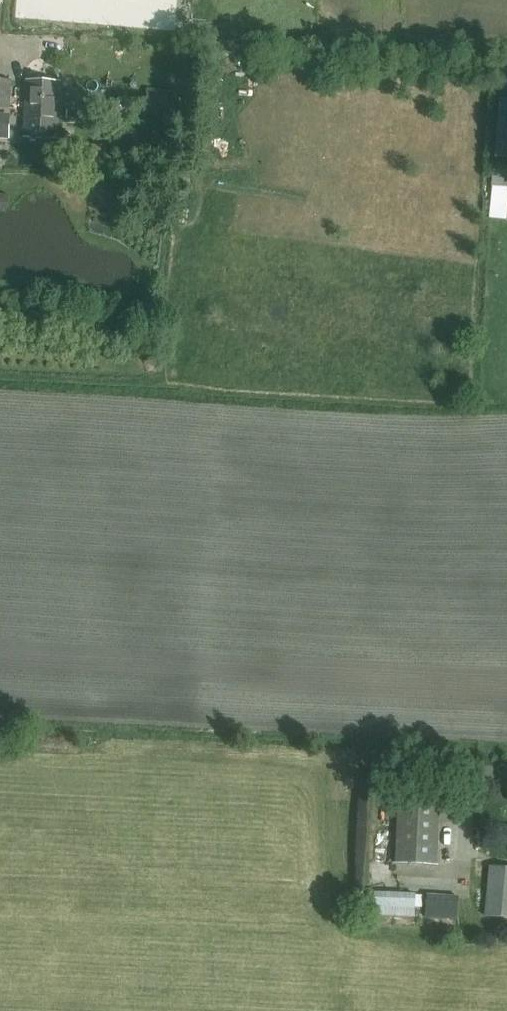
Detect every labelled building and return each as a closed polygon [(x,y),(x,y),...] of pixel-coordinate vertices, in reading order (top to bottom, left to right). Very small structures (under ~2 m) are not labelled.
[(10,108),(11,78),(0,78),(0,108),(10,108)] [(25,120),(59,123),(61,82),(27,80),(25,120)] [(499,103),(495,163),(506,164),(506,104),(499,103)] [(91,111),(80,111),(68,110),(68,124),(91,124),(91,111)] [(9,138),(10,118),(0,118),(0,138),(9,138)] [(59,123),(25,120),(25,138),(59,139),(59,123)] [(506,202),(506,168),(495,167),(494,202),(506,202)] [(133,172),(124,185),(136,193),(145,180),(133,172)] [(0,194),(0,212),(7,213),(10,196),(0,194)] [(396,860),(437,863),(442,802),(400,799),(396,860)] [(378,831),(378,845),(395,845),(395,831),(378,831)] [(506,916),(506,866),(490,865),(486,915),(506,916)] [(373,914),(415,916),(416,892),(374,891),(373,914)] [(425,917),(458,919),(460,894),(427,893),(425,917)]
